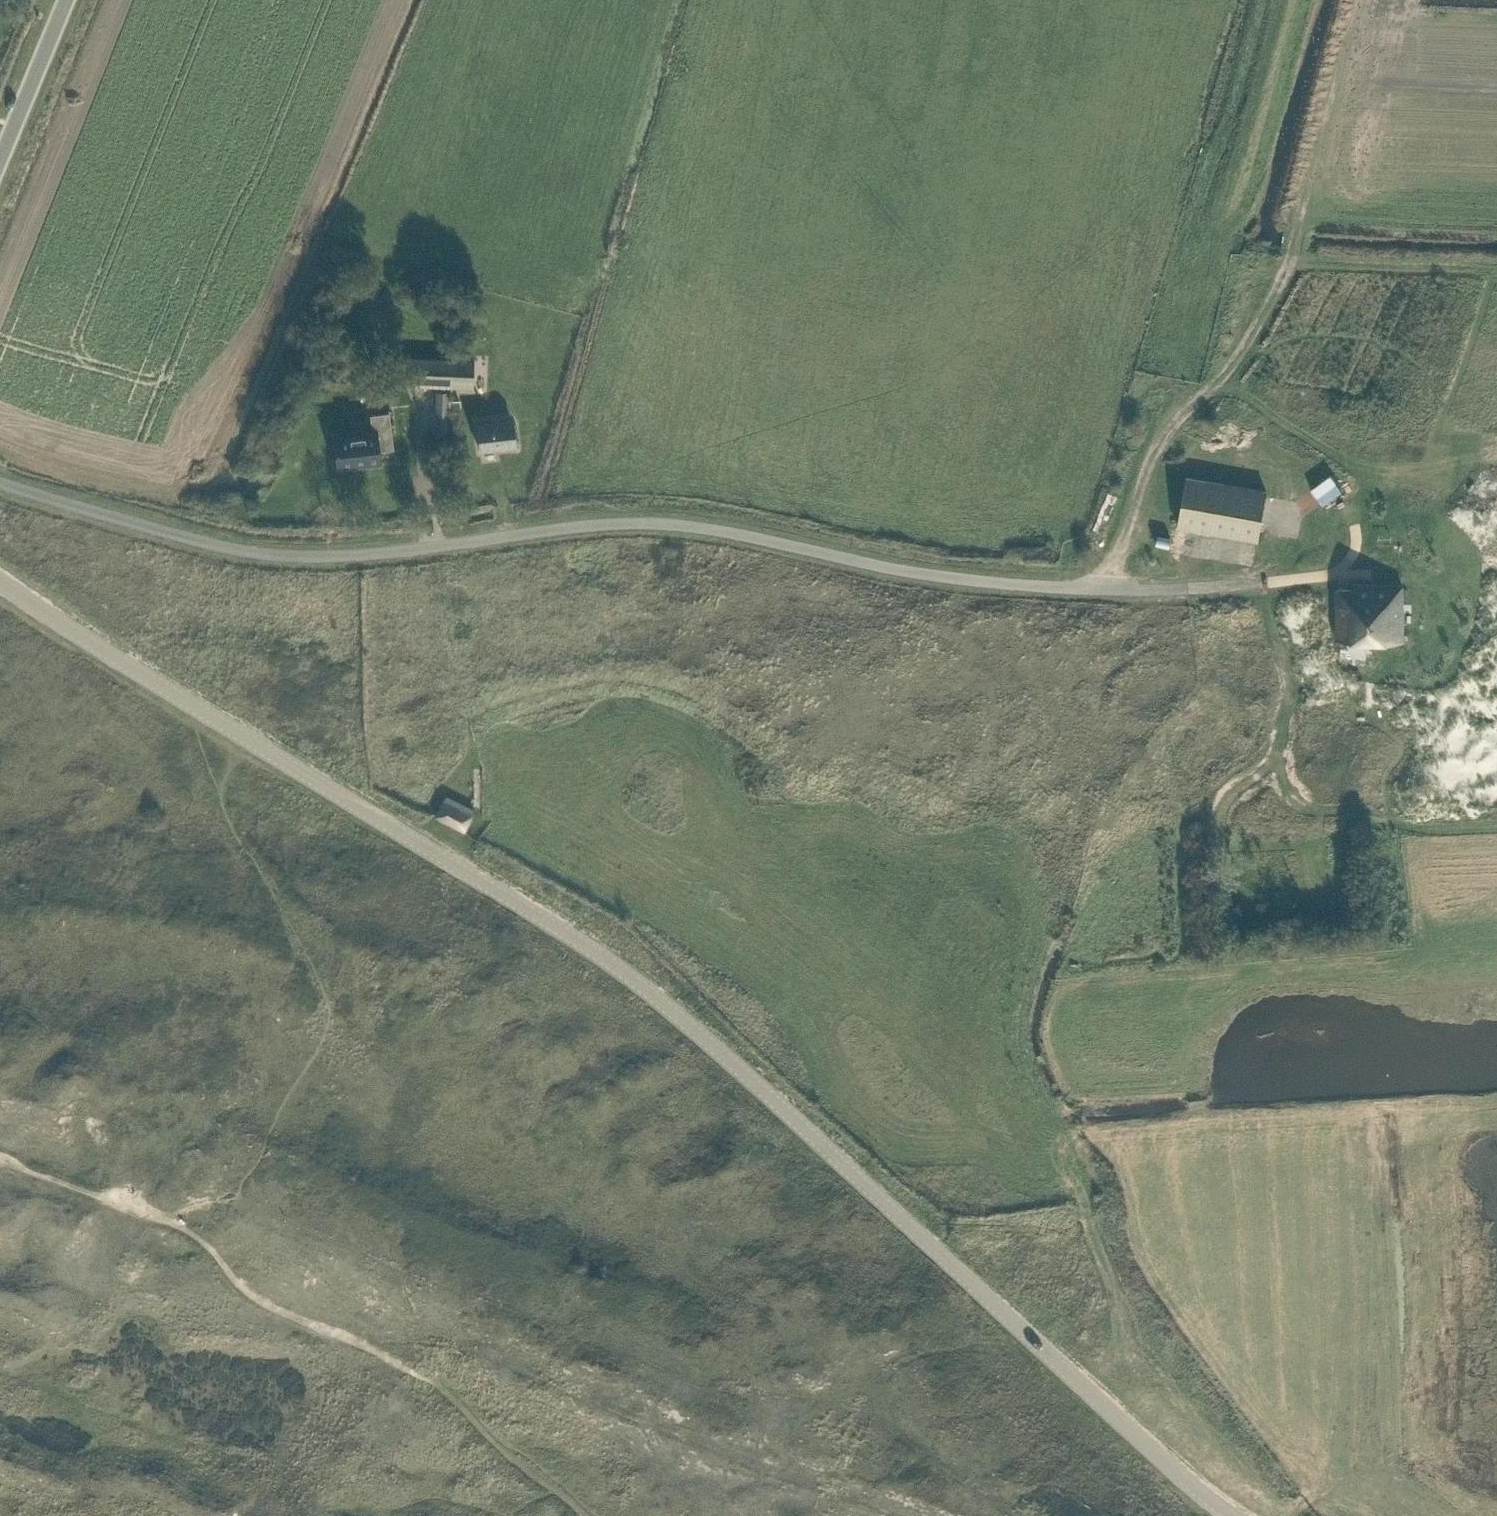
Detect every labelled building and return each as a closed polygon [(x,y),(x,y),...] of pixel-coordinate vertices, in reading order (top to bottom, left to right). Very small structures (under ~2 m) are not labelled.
[(413,386),(451,388),(452,360),(415,358),(413,386)] [(452,360),(451,388),(473,389),(475,361),(452,360)] [(450,410),(461,410),(460,399),(450,400),(450,410)] [(373,435),(335,440),(339,470),(381,464),(379,452),(395,450),(390,414),(371,416),(373,435)] [(513,420),(477,425),(480,451),(516,447),(513,420)] [(1216,466),(1211,494),(1248,501),(1247,507),(1287,514),(1294,474),(1288,473),(1294,436),(1266,431),(1258,473),(1216,466)] [(1338,589),(1337,638),(1402,639),(1403,585),(1353,584),(1353,589),(1338,589)] [(444,799),(435,818),(465,833),(475,815),(473,814),(476,810),(448,796),(445,800),(444,799)] [(1354,896),(1340,900),(1343,912),(1357,909),(1354,896)]
